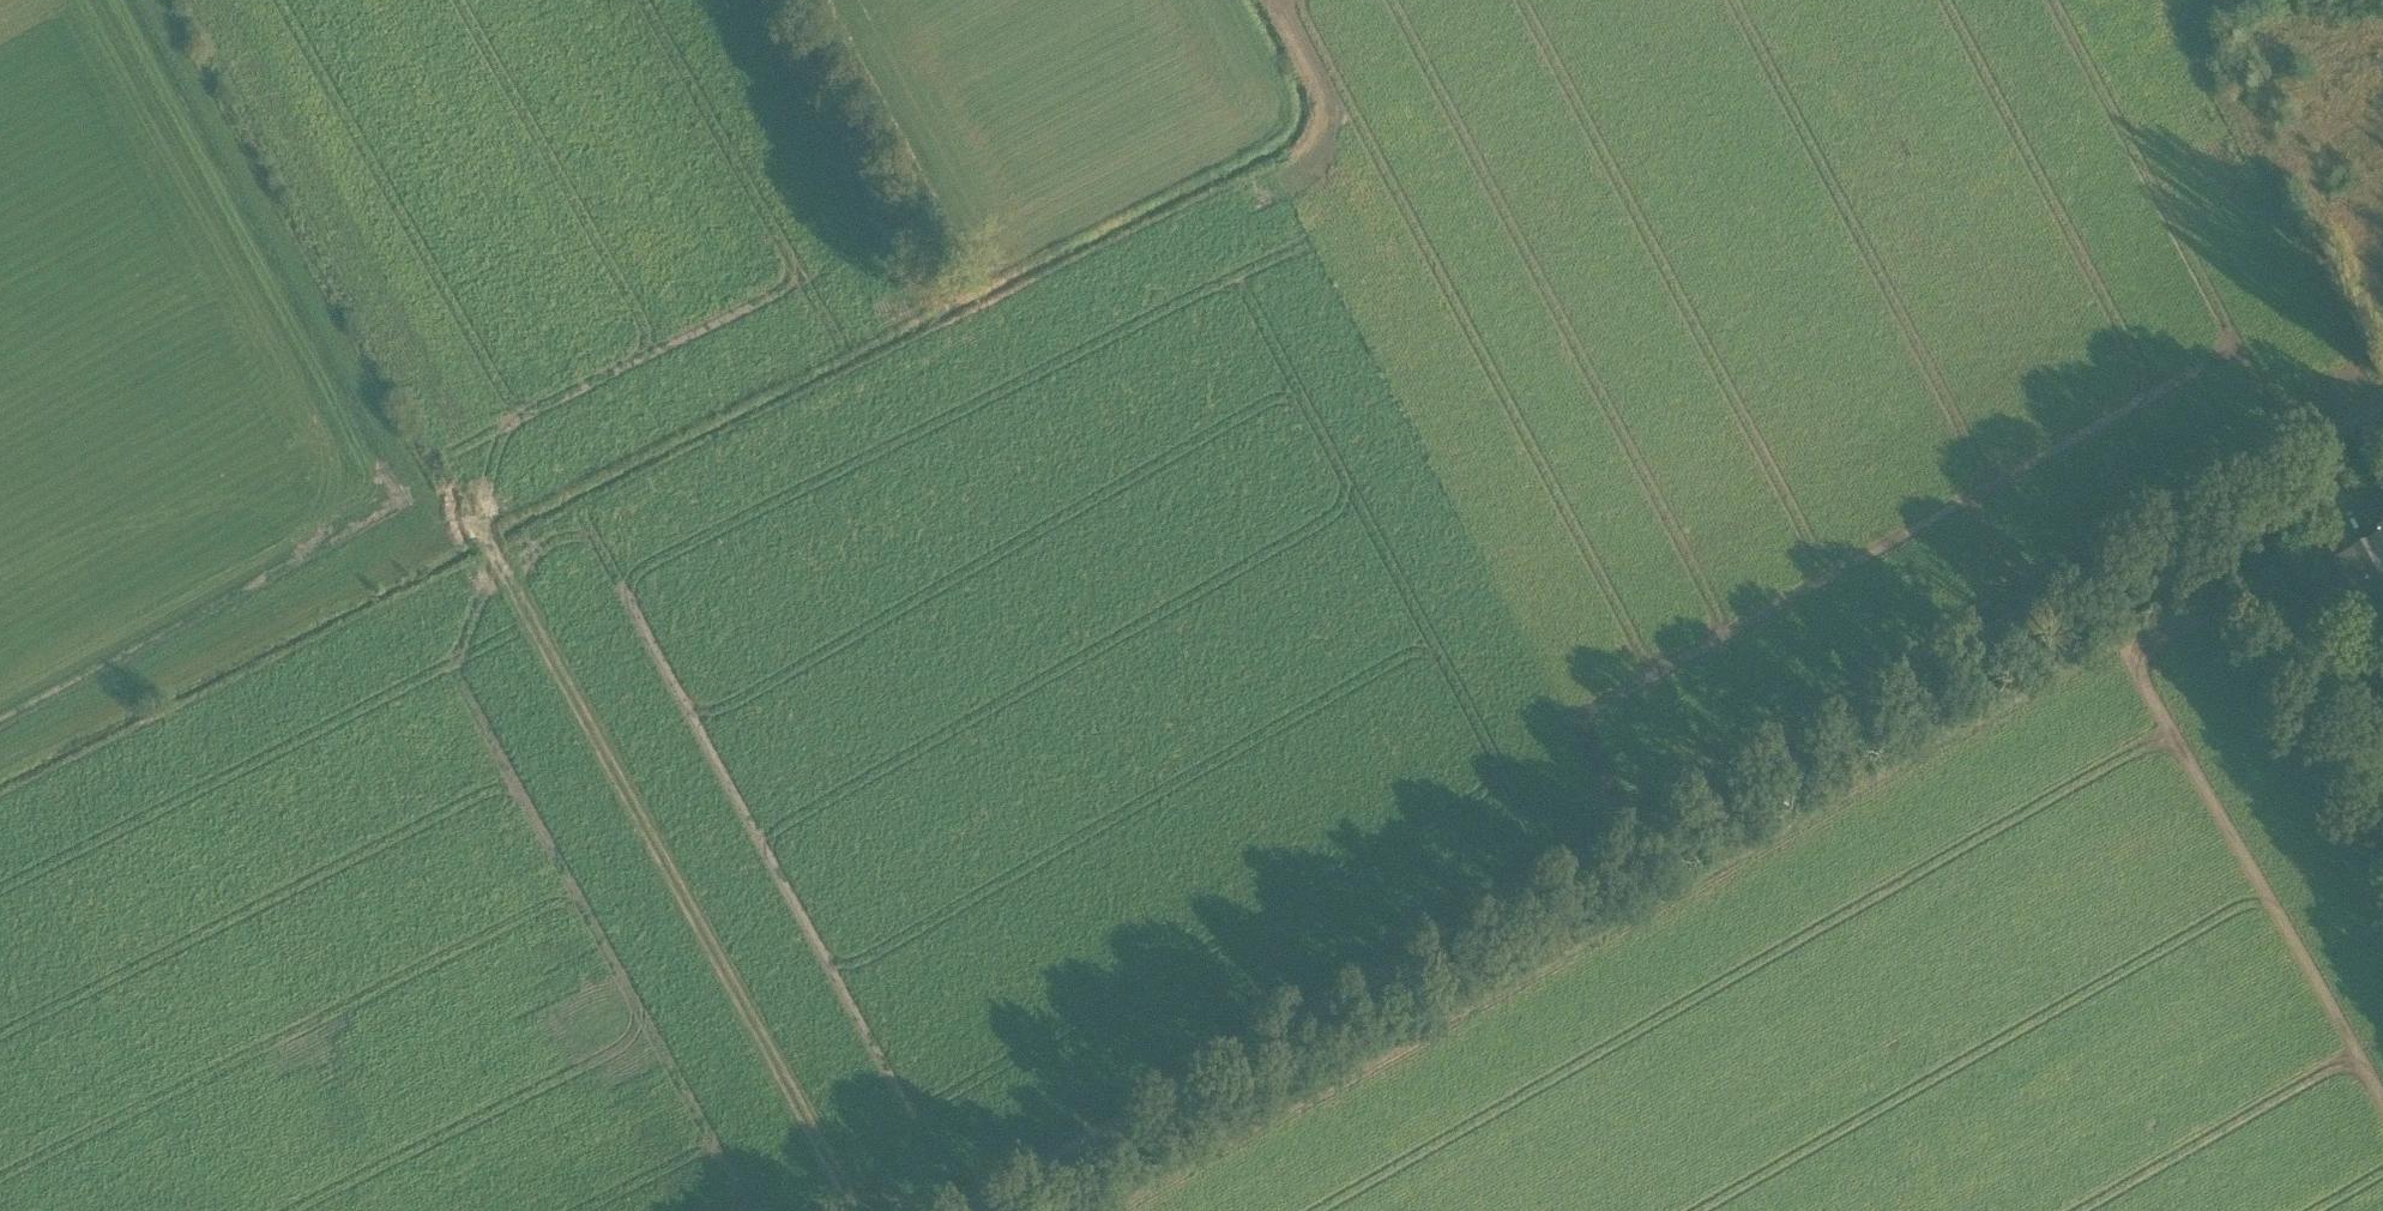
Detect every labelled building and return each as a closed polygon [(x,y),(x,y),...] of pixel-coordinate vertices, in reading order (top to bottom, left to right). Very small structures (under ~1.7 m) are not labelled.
[(2372,546),(2369,541),(2340,557),(2356,587),(2354,588),(2365,609),(2382,600),(2382,540),(2372,546)] [(2379,731),(2367,732),(2369,749),(2381,747),(2379,731)]
